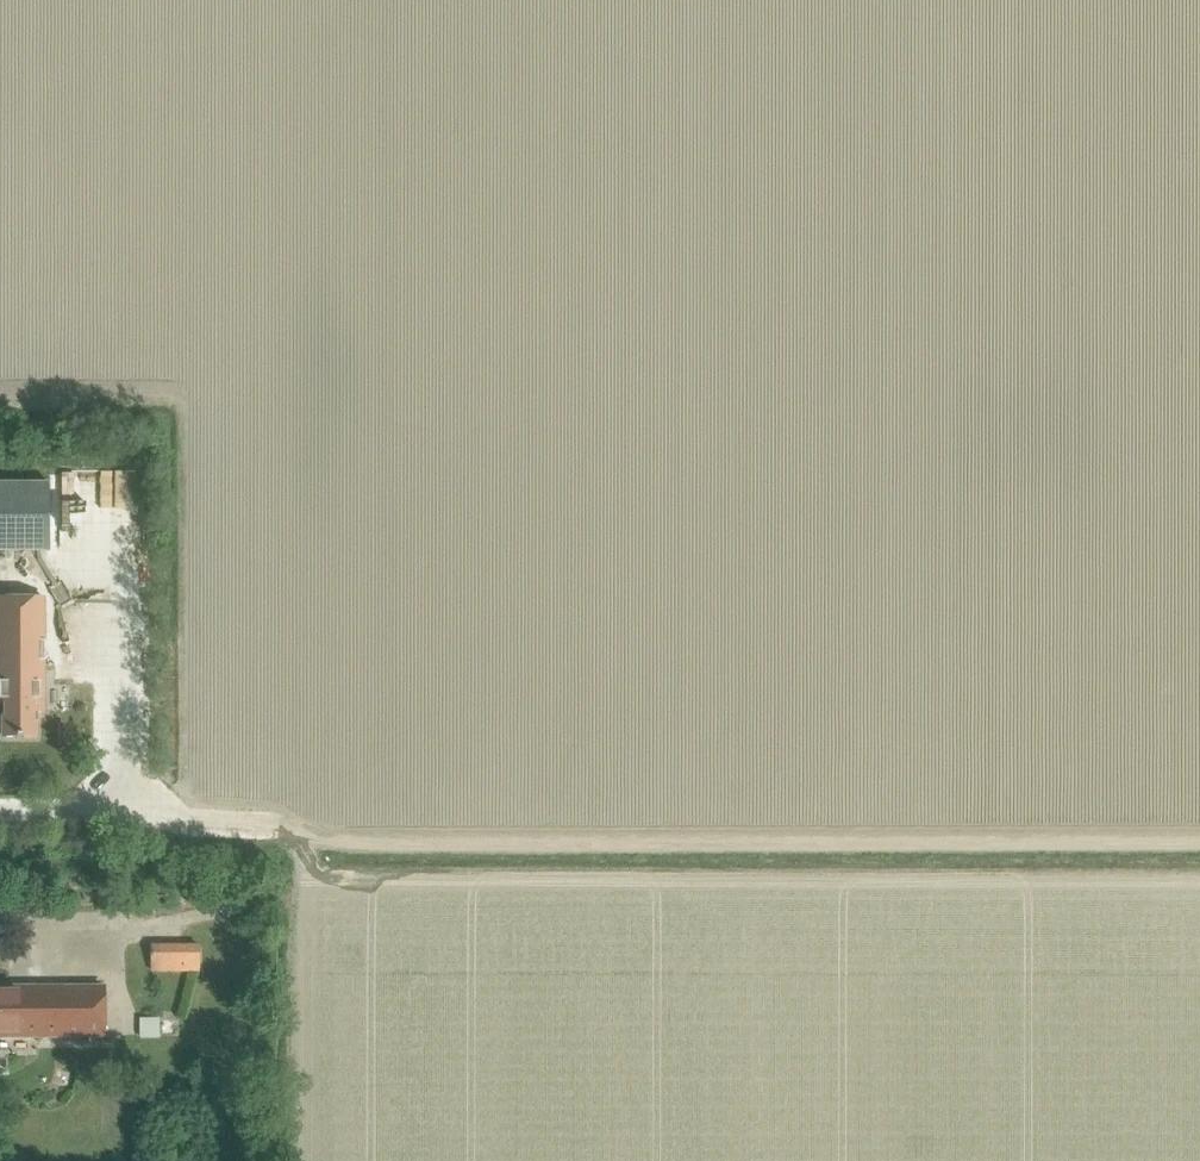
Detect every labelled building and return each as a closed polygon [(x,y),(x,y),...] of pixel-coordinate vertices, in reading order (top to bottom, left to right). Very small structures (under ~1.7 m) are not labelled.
[(50,482),(0,482),(0,551),(50,551),(50,482)] [(58,554),(86,553),(84,504),(56,504),(58,554)] [(44,598),(0,597),(0,703),(3,703),(3,736),(37,737),(37,712),(44,712),(44,598)] [(200,944),(149,945),(150,972),(200,972),(200,944)] [(105,987),(0,987),(0,1035),(105,1035),(105,987)]
